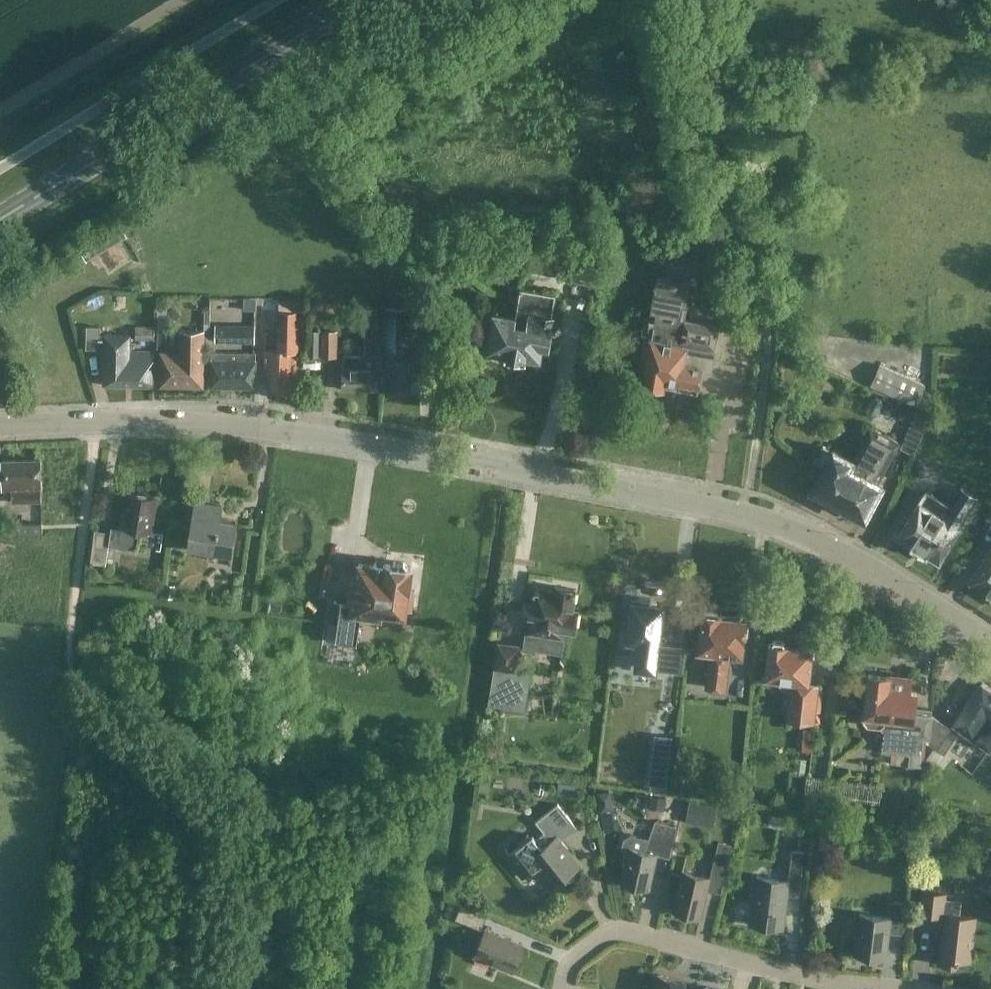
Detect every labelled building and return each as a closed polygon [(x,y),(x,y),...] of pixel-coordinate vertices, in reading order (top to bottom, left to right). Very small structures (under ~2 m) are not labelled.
[(619,208),(647,213),(653,180),(626,174),(619,208)] [(78,248),(85,261),(127,237),(120,224),(78,248)] [(701,254),(666,248),(664,260),(657,259),(655,272),(657,272),(650,310),(656,311),(651,333),(650,333),(649,339),(644,338),(642,351),(647,352),(641,380),(643,380),(647,385),(646,386),(657,388),(657,387),(663,384),(664,384),(665,379),(677,382),(677,386),(697,390),(702,363),(711,365),(719,322),(691,316),(692,313),(685,312),(691,279),(696,280),(701,254)] [(542,344),(548,345),(553,315),(551,315),(555,293),(519,286),(515,315),(493,311),(486,349),(504,352),(503,354),(505,354),(508,361),(519,363),(519,362),(523,357),(525,358),(526,356),(540,358),(542,344)] [(244,297),(244,309),(256,309),(257,297),(244,297)] [(277,300),(277,336),(277,350),(263,350),(263,378),(269,378),(269,386),(289,387),(289,372),(295,372),(295,351),(297,351),(298,301),(277,300)] [(417,308),(386,307),(380,307),(379,348),(385,348),(385,382),(391,382),(391,389),(410,389),(410,381),(417,381),(417,352),(404,352),(405,349),(410,349),(410,328),(417,328),(417,308)] [(214,341),(254,342),(254,324),(215,324),(214,341)] [(103,384),(150,385),(152,382),(153,351),(130,350),(130,334),(100,333),(100,325),(86,325),(86,347),(104,348),(103,384)] [(153,326),(135,325),(135,338),(153,338),(153,326)] [(343,354),(342,388),(377,388),(378,325),(364,325),(364,355),(343,354)] [(178,329),(177,352),(160,352),(160,385),(203,385),(204,329),(178,329)] [(321,329),(321,355),(336,355),(336,329),(321,329)] [(306,330),(306,354),(320,354),(320,330),(306,330)] [(211,386),(254,386),(255,354),(211,353),(211,386)] [(870,385),(915,405),(925,384),(879,363),(870,385)] [(899,431),(914,411),(894,396),(879,416),(899,431)] [(926,423),(912,417),(899,448),(913,454),(926,423)] [(898,441),(869,425),(852,458),(833,448),(832,450),(823,445),(814,461),(823,466),(812,487),(815,489),(816,493),(826,498),(829,497),(847,506),(848,510),(858,515),(861,514),(865,515),(872,501),(873,501),(882,484),(877,481),(898,441)] [(41,501),(40,458),(2,459),(3,489),(11,489),(11,502),(41,501)] [(897,536),(938,561),(960,526),(958,525),(976,496),(960,486),(949,505),(926,490),(918,502),(897,536)] [(139,530),(150,532),(156,495),(129,491),(125,512),(122,511),(120,526),(111,524),(110,531),(94,529),(90,561),(105,563),(108,544),(136,548),(139,530)] [(188,546),(231,553),(236,521),(219,519),(221,505),(195,501),(188,546)] [(42,533),(41,522),(19,523),(19,533),(42,533)] [(990,598),(990,548),(968,584),(990,598)] [(360,613),(367,613),(379,615),(380,609),(399,611),(400,607),(411,608),(413,589),(407,588),(411,566),(407,566),(403,561),(394,560),(389,563),(385,563),(385,564),(374,562),(373,565),(358,563),(355,585),(351,584),(348,602),(333,600),(330,622),(337,623),(334,639),(356,642),(360,613)] [(164,595),(173,597),(175,584),(166,582),(164,595)] [(575,589),(554,586),(553,591),(534,588),(532,604),(523,602),(522,612),(530,613),(528,631),(526,631),(523,647),(560,652),(563,636),(564,628),(574,629),(577,609),(572,609),(575,589)] [(668,680),(679,682),(684,647),(656,643),(660,607),(634,604),(629,639),(637,640),(633,669),(656,672),(656,669),(669,670),(668,680)] [(729,654),(741,655),(744,621),(719,618),(720,616),(701,614),(697,650),(709,651),(705,687),(725,689),(729,654)] [(520,644),(497,640),(487,705),(526,711),(532,672),(516,670),(520,644)] [(822,687),(817,687),(817,685),(808,683),(812,649),(767,644),(764,679),(780,681),(779,684),(785,691),(789,692),(786,719),(813,722),(814,711),(819,712),(822,687)] [(929,741),(931,714),(932,709),(913,707),(915,690),(908,689),(910,676),(867,671),(863,713),(864,714),(863,719),(866,723),(881,725),(885,730),(883,749),(907,751),(906,764),(921,765),(924,738),(929,741)] [(931,714),(929,741),(943,751),(959,728),(988,749),(990,744),(990,690),(981,683),(950,727),(931,714)] [(839,758),(841,741),(832,740),(831,757),(839,758)] [(556,793),(574,796),(576,784),(558,781),(556,793)] [(597,792),(600,810),(613,807),(610,789),(597,792)] [(679,823),(682,806),(666,802),(667,797),(650,793),(648,806),(664,810),(662,820),(679,823)] [(695,823),(713,826),(713,823),(717,805),(689,800),(687,812),(685,822),(695,823)] [(537,874),(549,889),(579,865),(573,857),(568,851),(560,841),(576,828),(557,804),(534,822),(540,829),(532,836),(513,851),(505,857),(521,878),(534,868),(538,873),(537,874)] [(654,821),(648,837),(630,833),(623,838),(621,846),(629,848),(621,883),(647,889),(655,854),(668,857),(675,826),(654,821)] [(732,843),(718,840),(709,877),(682,870),(672,910),(700,916),(706,889),(720,893),(732,843)] [(893,851),(876,849),(875,859),(892,860),(893,851)] [(788,875),(800,876),(803,852),(791,850),(788,875)] [(782,927),(788,880),(755,876),(749,923),(782,927)] [(942,915),(937,963),(955,965),(956,959),(971,961),(976,915),(959,913),(961,899),(945,897),(946,891),(921,888),(918,912),(942,915)] [(446,914),(481,928),(486,915),(451,901),(446,914)] [(886,932),(901,934),(905,903),(890,901),(889,916),(859,913),(854,954),(883,958),(886,932)] [(523,943),(485,927),(473,955),(511,971),(523,943)] [(683,980),(658,973),(654,988),(681,988),(683,980)]
